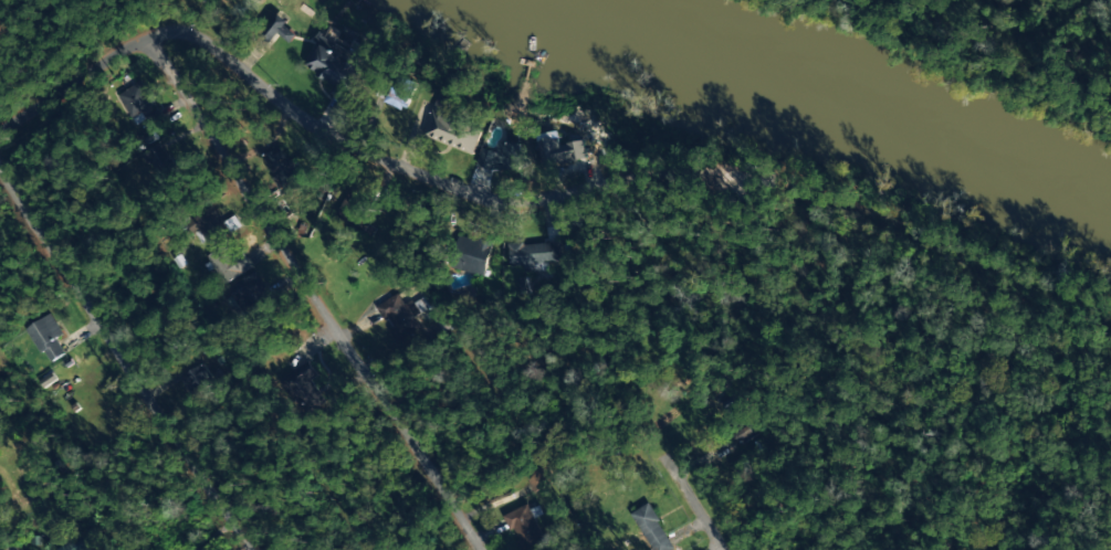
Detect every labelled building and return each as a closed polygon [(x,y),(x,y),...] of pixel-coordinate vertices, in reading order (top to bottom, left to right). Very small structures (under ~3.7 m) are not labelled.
[(296,35),(285,25),(289,21),(274,8),(266,16),(273,22),(262,34),(271,42),(279,34),(289,43),(296,35)] [(356,66),(365,45),(355,40),(352,48),(320,34),(304,70),(352,91),(361,68),(356,66)] [(129,118),(154,107),(143,81),(118,92),(129,118)] [(413,95),(391,87),(386,103),(408,110),(413,95)] [(164,120),(158,109),(145,116),(152,128),(164,120)] [(483,130),(432,113),(425,136),(475,154),(483,130)] [(543,166),(587,159),(584,140),(561,144),(559,132),(538,135),(543,166)] [(499,143),(498,151),(480,150),(479,169),(521,171),(523,144),(499,143)] [(168,168),(164,146),(148,149),(152,171),(168,168)] [(264,157),(279,188),(299,178),(284,147),(264,157)] [(367,199),(347,191),(337,219),(357,226),(367,199)] [(225,236),(218,227),(215,230),(207,220),(211,217),(208,213),(194,224),(211,247),(225,236)] [(484,277),(493,239),(478,235),(477,240),(461,236),(457,253),(466,256),(462,271),(484,277)] [(508,244),(509,266),(522,266),(522,272),(547,271),(547,263),(562,262),(561,242),(508,244)] [(251,268),(240,250),(233,255),(226,245),(208,256),(225,285),(251,268)] [(238,301),(243,297),(253,314),(274,300),(256,272),(230,289),(238,301)] [(378,306),(391,329),(388,330),(395,342),(419,329),(413,318),(429,309),(423,297),(405,307),(398,294),(378,306)] [(63,333),(52,314),(28,328),(49,364),(66,354),(56,337),(63,333)] [(317,376),(309,361),(282,376),(302,410),(321,398),(310,380),(317,376)] [(674,549),(650,503),(632,513),(652,549),(673,549),(674,549)] [(538,505),(529,510),(526,504),(505,515),(521,549),(544,539),(534,518),(543,514),(538,505)] [(61,549),(95,549),(89,534),(60,546),(61,549)]
